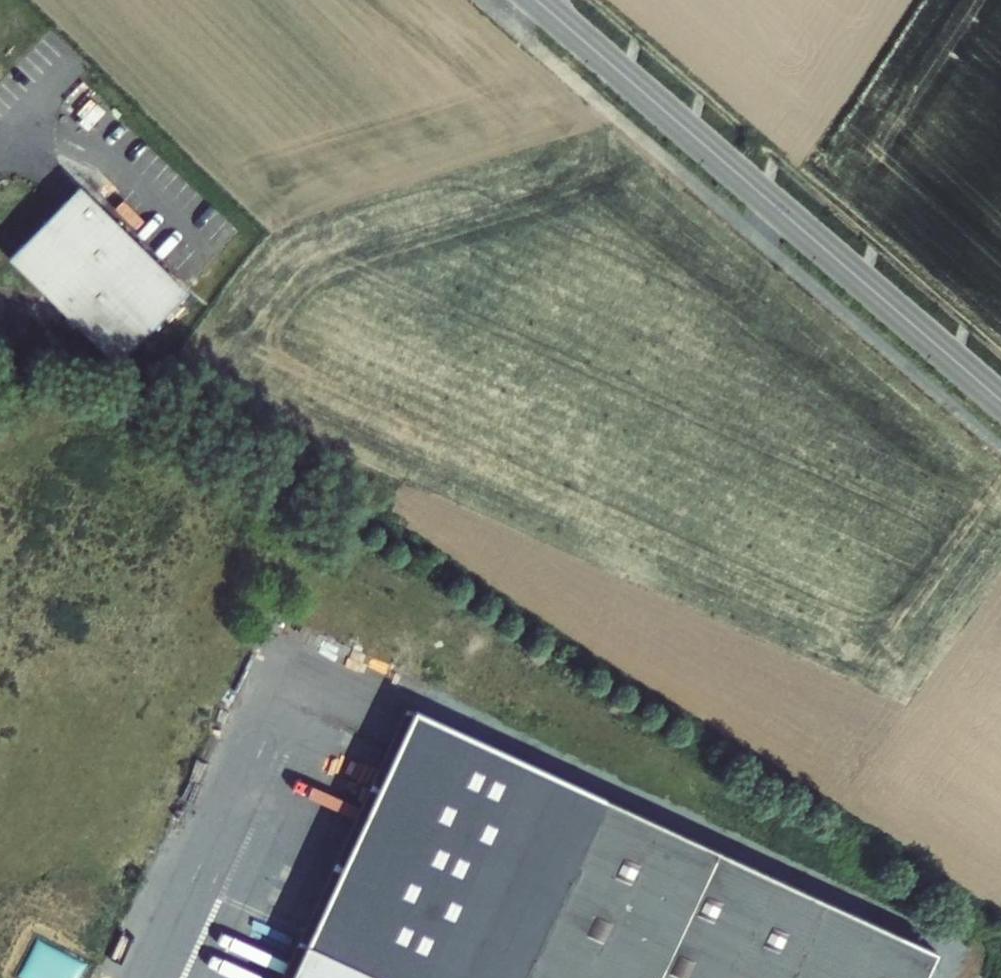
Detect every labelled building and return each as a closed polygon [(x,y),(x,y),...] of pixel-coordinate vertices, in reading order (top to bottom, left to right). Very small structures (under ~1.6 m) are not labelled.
[(67,204),(11,260),(118,366),(188,295),(82,189),(67,204)] [(409,713),(291,977),(916,977),(930,948),(834,904),(815,896),(420,718),(409,713)]
